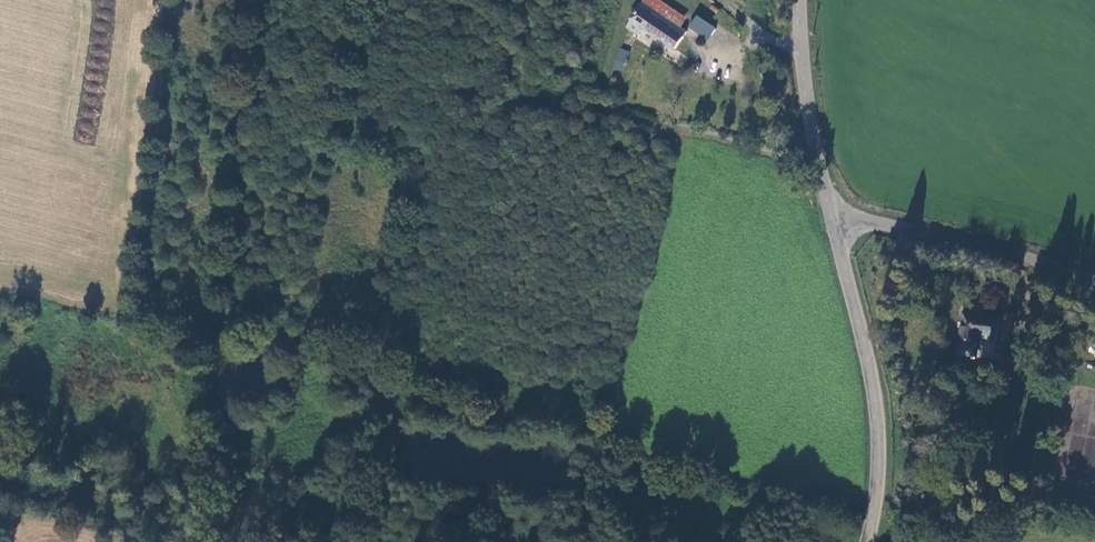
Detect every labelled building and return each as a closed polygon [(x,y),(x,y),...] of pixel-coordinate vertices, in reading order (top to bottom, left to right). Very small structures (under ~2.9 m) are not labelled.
[(643,2),(680,27),(686,18),(660,0),(645,0),(643,2)] [(680,27),(643,2),(625,28),(637,36),(643,28),(675,50),(688,33),(680,27)] [(697,17),(688,29),(707,42),(716,30),(697,17)] [(612,69),(622,72),(629,51),(618,48),(612,69)] [(998,316),(962,310),(957,337),(977,341),(978,335),(994,338),(998,316)]
